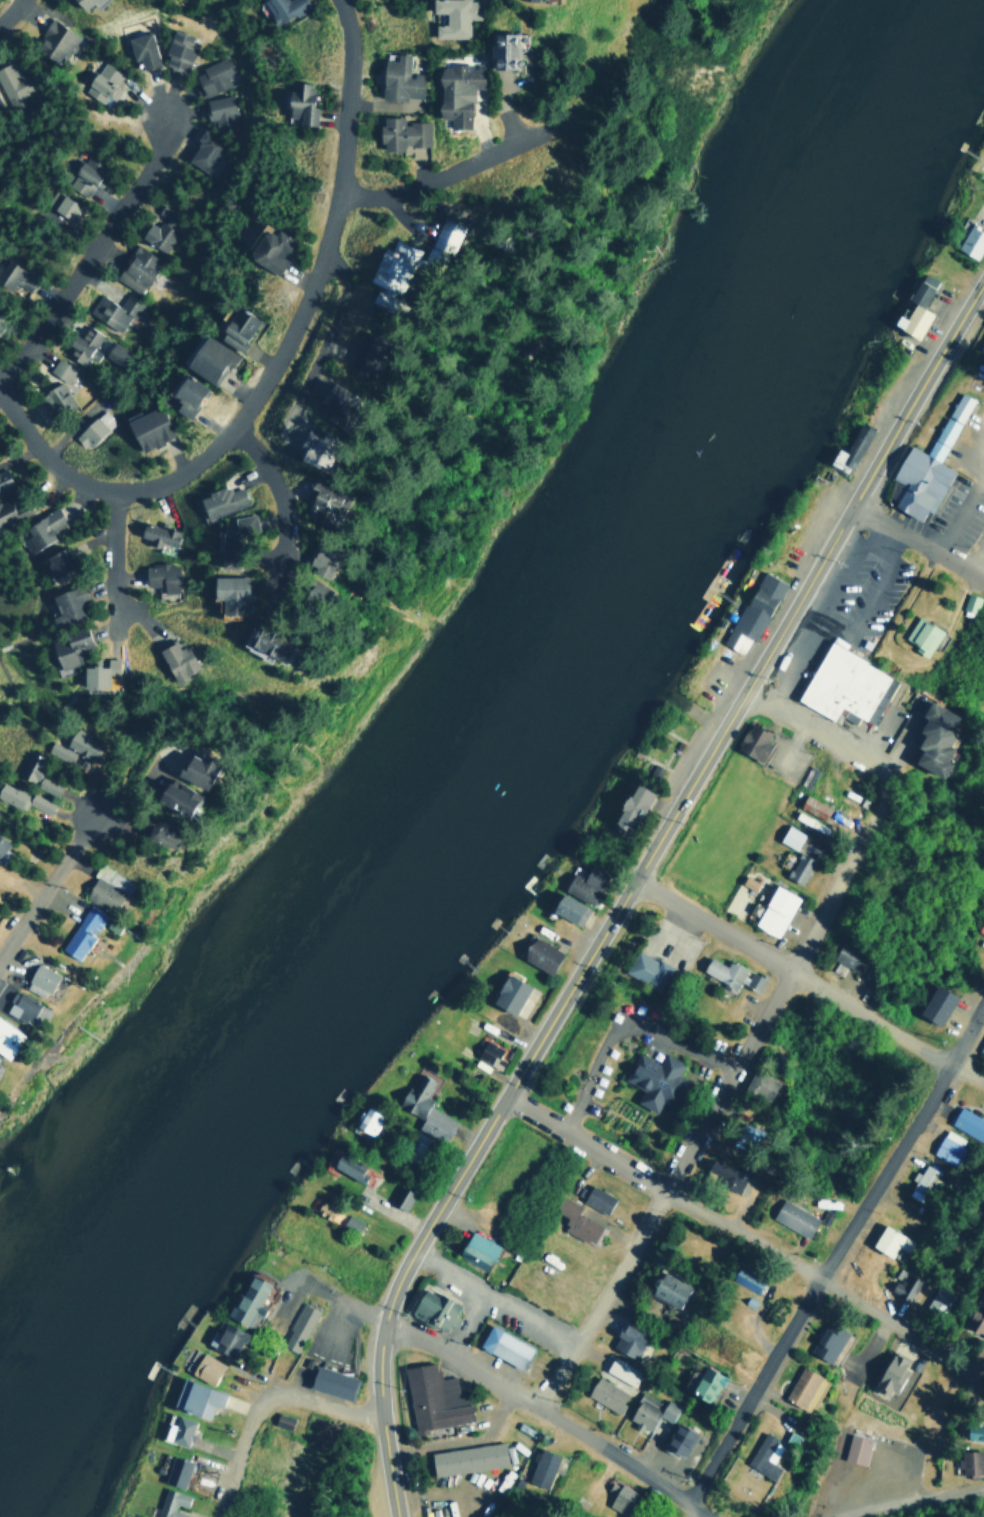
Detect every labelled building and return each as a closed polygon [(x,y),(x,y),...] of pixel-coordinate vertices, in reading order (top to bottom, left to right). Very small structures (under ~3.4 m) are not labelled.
[(81,9),(89,1),(94,6),(100,0),(72,0),(81,9)] [(305,0),(264,0),(256,4),(263,17),(268,15),(273,24),(308,6),(305,0)] [(465,36),(465,18),(476,18),(476,0),(429,0),(428,11),(442,11),(441,22),(432,22),(431,36),(465,36)] [(75,32),(45,18),(31,50),(61,63),(75,32)] [(162,53),(165,54),(162,64),(183,70),(193,34),(169,28),(162,53)] [(139,67),(156,62),(145,29),(123,37),(130,59),(135,57),(139,67)] [(515,40),(520,40),(520,31),(486,30),(485,66),(514,66),(515,40)] [(420,98),(421,72),(407,71),(408,52),(395,52),(394,59),(380,58),(378,97),(420,98)] [(199,66),(201,71),(193,74),(202,95),(227,84),(224,76),(232,72),(224,55),(199,66)] [(82,93),(102,101),(104,96),(110,98),(122,70),(96,60),(82,93)] [(466,126),(467,86),(478,87),(479,66),(467,65),(467,63),(435,62),(434,116),(446,116),(446,126),(466,126)] [(311,124),(312,81),(296,80),(296,88),(286,88),(285,115),(297,115),(297,124),(311,124)] [(214,127),(236,122),(229,93),(202,100),(207,120),(212,119),(214,127)] [(427,145),(427,120),(401,121),(400,114),(378,115),(378,149),(401,149),(401,145),(427,145)] [(223,139),(201,129),(186,161),(208,172),(223,139)] [(66,185),(85,195),(101,163),(82,153),(66,185)] [(79,205),(53,189),(44,204),(70,220),(79,205)] [(460,223),(438,216),(429,246),(451,253),(460,223)] [(146,221),(139,239),(167,251),(177,227),(158,219),(156,225),(146,221)] [(966,223),(955,250),(976,259),(983,239),(983,231),(966,223)] [(262,229),(246,256),(276,274),(286,258),(283,257),(293,239),(276,228),(272,235),(262,229)] [(417,247),(390,239),(386,252),(376,249),(366,281),(373,283),(367,303),(390,309),(404,261),(412,264),(417,247)] [(113,276),(137,292),(159,259),(135,243),(113,276)] [(9,289),(12,283),(27,291),(35,276),(0,258),(0,284),(9,289)] [(915,339),(929,313),(920,308),(935,280),(920,271),(905,299),(910,302),(902,317),(896,313),(889,324),(915,339)] [(116,332),(129,313),(134,317),(142,305),(125,292),(116,306),(98,293),(86,310),(116,332)] [(236,350),(256,320),(234,306),(214,335),(236,350)] [(95,359),(99,350),(94,348),(101,333),(83,325),(79,336),(70,332),(65,343),(68,345),(64,356),(82,364),(86,355),(95,359)] [(975,349),(983,353),(983,330),(975,349)] [(181,364),(213,385),(235,353),(202,332),(181,364)] [(349,373),(363,378),(375,346),(362,341),(349,373)] [(64,382),(73,369),(56,356),(46,369),(64,382)] [(172,410),(188,417),(203,384),(179,373),(169,396),(177,399),(172,410)] [(71,403),(61,380),(36,392),(47,414),(71,403)] [(336,416),(350,394),(327,380),(313,402),(336,416)] [(938,462),(970,398),(956,391),(925,453),(906,444),(888,479),(891,481),(884,495),(893,500),(890,507),(916,520),(922,509),(929,513),(951,469),(938,462)] [(124,420),(139,451),(172,435),(158,404),(124,420)] [(113,421),(102,407),(71,435),(82,448),(113,421)] [(868,428),(855,423),(844,453),(833,448),(828,461),(852,471),(868,428)] [(294,456),(319,468),(334,438),(314,429),(309,439),(300,435),(296,443),(299,445),(294,456)] [(11,487),(5,468),(0,469),(0,491),(11,487)] [(336,490),(309,481),(299,514),(325,523),(336,490)] [(201,516),(245,503),(239,486),(225,490),(224,486),(195,495),(201,516)] [(6,497),(0,499),(0,523),(14,518),(6,497)] [(64,523),(55,506),(22,524),(27,534),(21,537),(29,551),(53,538),(49,531),(64,523)] [(251,531),(251,514),(229,514),(229,528),(213,528),(213,566),(234,566),(234,531),(251,531)] [(136,543),(171,551),(176,529),(142,521),(136,543)] [(299,566),(322,575),(331,554),(309,544),(299,566)] [(40,557),(51,575),(71,564),(60,545),(40,557)] [(177,592),(176,562),(141,564),(142,585),(157,585),(157,593),(177,592)] [(721,643),(740,652),(748,637),(753,640),(782,581),(758,569),(721,643)] [(241,575),(207,575),(207,597),(216,598),(216,616),(240,616),(241,575)] [(325,588),(306,578),(295,598),(315,609),(325,588)] [(51,628),(83,618),(78,604),(85,601),(79,583),(48,593),(55,613),(47,616),(51,628)] [(973,613),(979,596),(965,591),(960,608),(973,613)] [(910,648),(926,656),(940,627),(913,614),(902,637),(913,642),(910,648)] [(241,646),(278,658),(285,637),(248,625),(241,646)] [(55,669),(81,662),(77,649),(87,646),(82,628),(47,638),(55,669)] [(154,647),(171,682),(185,676),(183,673),(195,667),(184,644),(175,648),(171,640),(154,647)] [(794,699),(833,719),(836,714),(852,722),(856,716),(871,724),(896,677),(825,640),(794,699)] [(115,676),(116,657),(104,657),(103,665),(79,664),(79,686),(104,686),(104,675),(115,676)] [(940,775),(947,761),(943,759),(949,745),(943,742),(956,714),(924,699),(917,714),(921,715),(915,729),(919,731),(913,745),(916,746),(910,761),(940,775)] [(769,730),(746,720),(733,748),(756,758),(769,730)] [(102,742),(72,726),(62,746),(92,761),(102,742)] [(44,750),(67,763),(73,752),(50,740),(44,750)] [(55,794),(59,783),(35,774),(42,756),(31,752),(21,779),(32,783),(31,786),(55,794)] [(171,777),(201,787),(209,763),(180,752),(171,777)] [(191,792),(161,777),(150,801),(180,815),(191,792)] [(624,830),(650,792),(632,780),(606,818),(624,830)] [(47,814),(52,803),(30,792),(28,795),(0,781),(0,800),(21,810),(25,802),(47,814)] [(795,807),(822,818),(828,805),(802,793),(795,807)] [(791,817),(810,824),(812,818),(794,811),(791,817)] [(176,830),(148,818),(140,836),(168,848),(176,830)] [(777,840),(795,848),(802,831),(784,824),(777,840)] [(800,883),(812,858),(796,850),(784,876),(800,883)] [(110,913),(130,882),(101,863),(81,893),(110,913)] [(560,891),(590,903),(602,872),(584,865),(580,875),(568,870),(560,891)] [(774,936),(796,896),(773,883),(751,923),(774,936)] [(546,911),(579,923),(586,904),(554,891),(546,911)] [(57,948),(75,960),(106,915),(88,903),(57,948)] [(974,931),(983,936),(983,909),(974,931)] [(547,973),(559,950),(530,934),(517,956),(547,973)] [(863,956),(837,944),(830,958),(856,971),(863,956)] [(659,990),(671,966),(633,948),(622,972),(659,990)] [(699,971),(733,988),(737,981),(756,991),(764,977),(747,969),(727,959),(724,965),(707,956),(699,971)] [(21,987),(43,997),(54,972),(33,962),(21,987)] [(527,985),(503,972),(487,1000),(511,1013),(527,985)] [(954,995),(933,982),(915,1012),(936,1024),(954,995)] [(2,1012),(28,1023),(36,1001),(10,991),(2,1012)] [(5,1059),(22,1036),(0,1019),(0,1055),(5,1059)] [(975,1050),(983,1055),(983,1032),(975,1050)] [(496,1055),(500,1048),(484,1038),(474,1054),(496,1069),(503,1059),(496,1055)] [(621,1079),(639,1088),(633,1101),(653,1112),(662,1096),(668,1099),(680,1076),(675,1073),(682,1061),(662,1051),(657,1061),(636,1050),(621,1079)] [(774,1080),(749,1068),(740,1090),(765,1101),(774,1080)] [(442,1141),(454,1117),(422,1100),(432,1080),(422,1074),(418,1081),(409,1077),(395,1105),(419,1117),(414,1127),(442,1141)] [(983,1141),(983,1120),(957,1104),(947,1123),(983,1143),(983,1141)] [(352,1126),(370,1134),(380,1113),(361,1105),(352,1126)] [(962,1147),(958,1145),(962,1138),(944,1127),(930,1151),(952,1164),(962,1147)] [(362,1173),(357,1171),(361,1161),(334,1151),(328,1168),(360,1180),(362,1173)] [(738,1190),(745,1170),(708,1157),(701,1177),(738,1190)] [(904,1193),(920,1200),(934,1168),(922,1163),(918,1172),(913,1170),(904,1193)] [(360,1182),(370,1186),(377,1172),(362,1164),(358,1171),(364,1173),(360,1182)] [(612,1197),(588,1184),(579,1200),(603,1213),(612,1197)] [(392,1204),(403,1210),(413,1192),(402,1186),(392,1204)] [(575,1212),(579,1204),(558,1194),(551,1209),(565,1216),(559,1229),(590,1244),(600,1223),(575,1212)] [(816,1215),(778,1198),(769,1219),(806,1236),(816,1215)] [(339,1226),(354,1233),(360,1220),(345,1213),(339,1226)] [(455,1256),(486,1268),(496,1242),(465,1230),(455,1256)] [(759,1279),(732,1268),(727,1280),(754,1291),(759,1279)] [(920,1278),(897,1268),(888,1290),(910,1300),(920,1278)] [(686,1282),(657,1270),(647,1294),(676,1306),(686,1282)] [(267,1281),(245,1272),(225,1316),(246,1325),(251,1312),(257,1315),(262,1306),(257,1303),(267,1281)] [(457,1303),(419,1286),(406,1314),(442,1331),(445,1323),(453,1327),(457,1317),(452,1315),(457,1303)] [(950,1293),(934,1286),(927,1305),(943,1312),(950,1293)] [(315,1309),(299,1302),(279,1345),(295,1352),(315,1309)] [(983,1330),(983,1310),(974,1304),(962,1323),(981,1335),(983,1330)] [(243,1330),(219,1320),(215,1330),(210,1328),(203,1345),(231,1357),(243,1330)] [(646,1334),(622,1321),(608,1345),(632,1358),(646,1334)] [(475,1344),(519,1369),(532,1348),(487,1323),(475,1344)] [(844,1330),(832,1325),(830,1329),(819,1324),(807,1352),(830,1362),(844,1330)] [(210,1384),(220,1362),(197,1351),(187,1373),(210,1384)] [(640,1370),(609,1355),(602,1371),(633,1385),(640,1370)] [(401,1366),(412,1434),(424,1432),(423,1426),(470,1419),(466,1390),(455,1392),(453,1375),(436,1377),(434,1361),(401,1366)] [(305,1385),(348,1400),(356,1378),(313,1363),(305,1385)] [(722,1374),(700,1364),(688,1393),(709,1403),(722,1374)] [(806,1412),(825,1379),(799,1365),(781,1397),(806,1412)] [(584,1395),(615,1411),(625,1391),(594,1375),(584,1395)] [(204,1417),(208,1403),(217,1406),(222,1391),(178,1378),(170,1407),(204,1417)] [(625,1419),(648,1432),(657,1414),(671,1422),(680,1407),(665,1398),(661,1404),(640,1392),(625,1419)] [(271,1422),(286,1429),(291,1418),(275,1411),(271,1422)] [(166,1412),(160,1439),(185,1445),(191,1418),(166,1412)] [(668,1445),(665,1449),(680,1457),(694,1432),(675,1421),(662,1442),(668,1445)] [(983,1440),(983,1423),(964,1422),(964,1439),(983,1440)] [(770,1479),(776,1467),(768,1463),(774,1453),(767,1449),(773,1438),(760,1431),(742,1464),(770,1479)] [(842,1459),(863,1464),(869,1438),(848,1433),(842,1459)] [(427,1451),(431,1475),(506,1464),(502,1440),(427,1451)] [(557,1454),(538,1447),(525,1481),(545,1488),(557,1454)] [(957,1449),(958,1475),(979,1474),(979,1449),(957,1449)] [(182,1487),(187,1459),(167,1455),(162,1483),(182,1487)] [(633,1490),(616,1482),(605,1505),(621,1513),(633,1490)] [(185,1514),(170,1510),(172,1503),(183,1506),(187,1494),(162,1487),(153,1516),(184,1516),(185,1514)] [(451,1503),(429,1509),(431,1516),(455,1516),(451,1503)]
